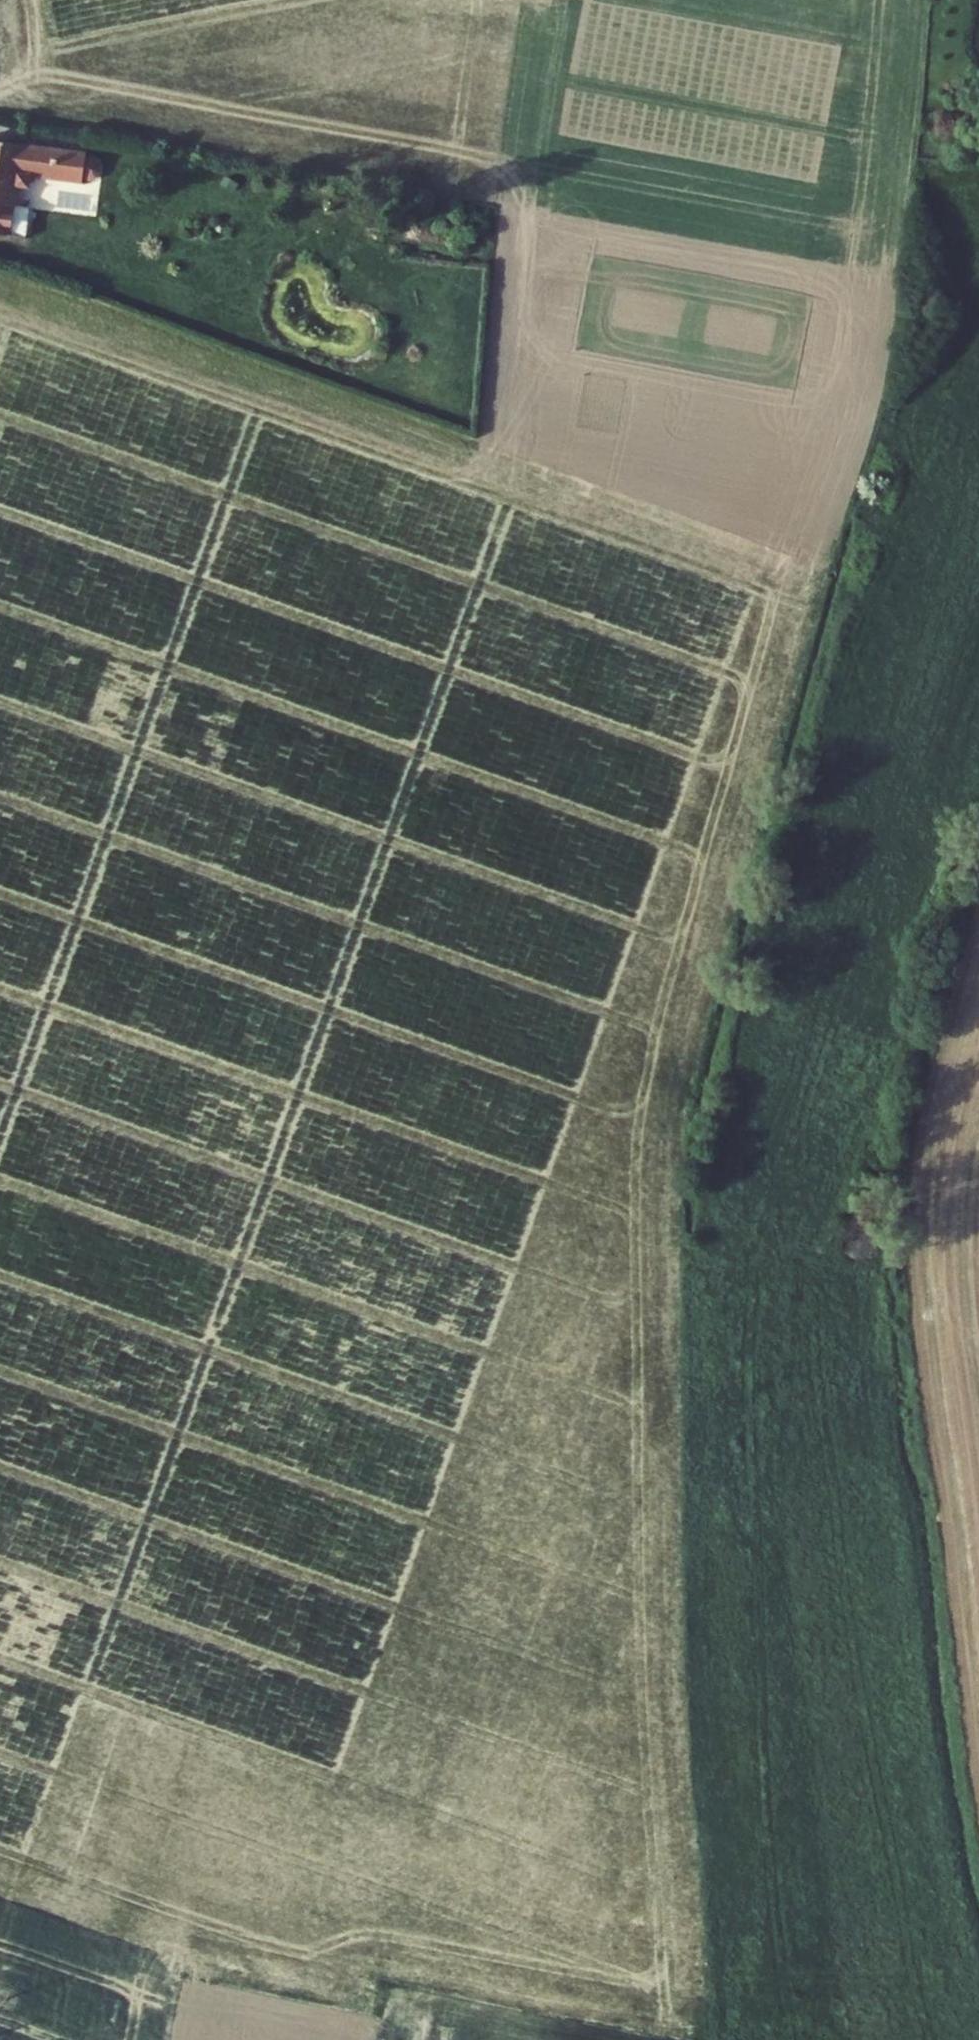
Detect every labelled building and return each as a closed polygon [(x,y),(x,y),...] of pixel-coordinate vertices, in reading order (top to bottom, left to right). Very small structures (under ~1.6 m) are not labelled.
[(95,157),(0,144),(0,199),(21,202),(24,174),(31,175),(32,170),(92,179),(95,157)] [(28,233),(31,203),(21,202),(0,199),(0,229),(28,233)]
